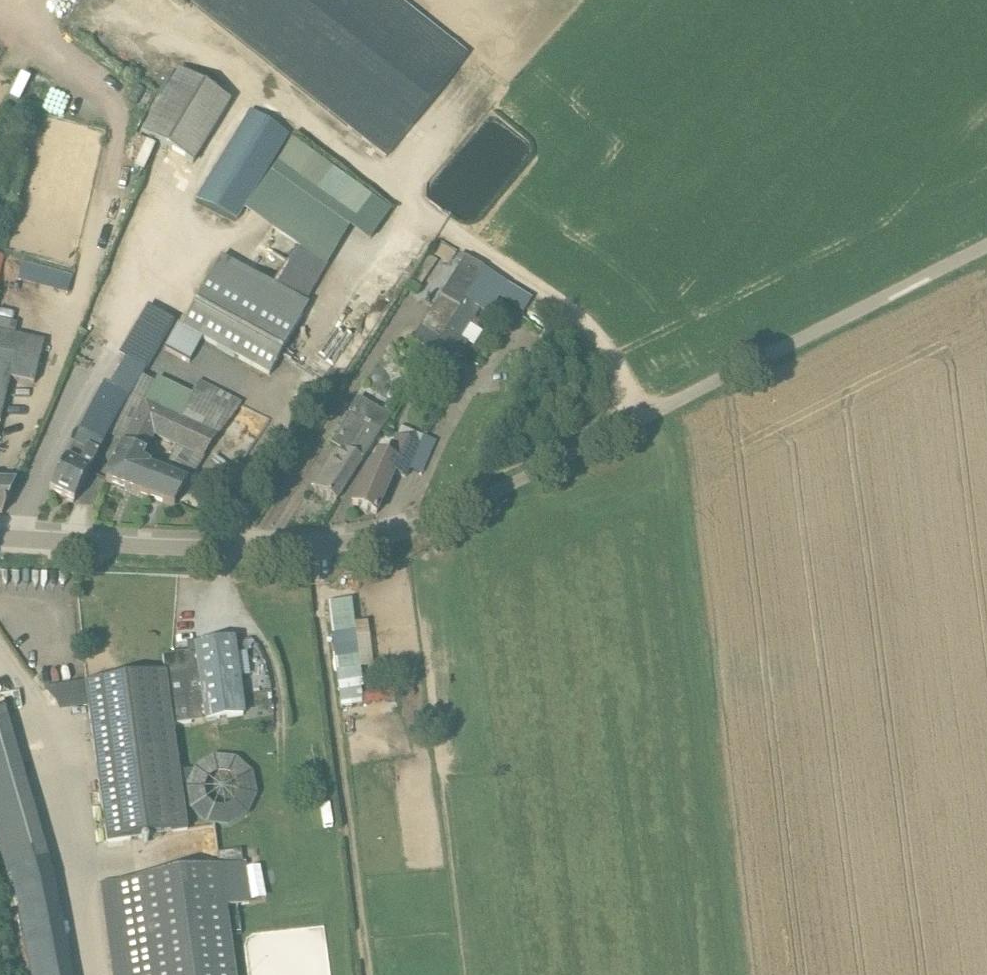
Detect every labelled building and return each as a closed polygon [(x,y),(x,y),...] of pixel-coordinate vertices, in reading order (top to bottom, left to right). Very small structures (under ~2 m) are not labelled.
[(386,158),(468,55),(399,0),(188,0),(386,158)] [(195,161),(231,100),(178,69),(142,130),(195,161)] [(236,220),(289,134),(250,110),(197,196),(236,220)] [(449,264),(456,253),(442,244),(435,255),(449,264)] [(466,256),(461,253),(456,260),(462,263),(466,256)] [(269,376),(307,302),(241,266),(222,256),(182,327),(203,339),(269,376)] [(466,299),(485,268),(466,256),(420,329),(413,340),(433,352),(466,299)] [(485,268),(466,299),(481,308),(490,314),(501,298),(524,313),(533,299),(485,268)] [(466,299),(433,352),(455,366),(469,344),(462,339),(481,308),(466,299)] [(127,400),(173,321),(147,305),(118,355),(124,359),(107,388),(102,385),(71,448),(66,458),(49,492),(75,505),(98,456),(127,400)] [(16,334),(18,324),(0,320),(0,330),(16,334)] [(178,325),(164,348),(190,363),(203,339),(182,327),(178,325)] [(11,377),(33,383),(44,340),(16,334),(0,330),(0,423),(11,377)] [(425,363),(432,352),(418,343),(411,354),(425,363)] [(190,397),(157,380),(146,401),(145,400),(122,446),(104,482),(176,509),(188,482),(199,460),(202,462),(213,444),(222,447),(227,436),(223,434),(242,404),(197,381),(190,397)] [(348,452),(361,460),(389,417),(358,397),(348,413),(350,415),(331,445),(346,455),(348,452)] [(403,476),(416,446),(394,437),(385,458),(376,453),(370,468),(366,467),(350,503),(356,506),(358,510),(365,513),(368,511),(374,513),(392,471),(403,476)] [(335,501),(361,460),(348,452),(346,455),(331,445),(329,447),(335,450),(328,461),(327,461),(311,486),(335,501)] [(2,517),(13,485),(0,485),(0,517),(2,517)] [(361,694),(361,690),(350,602),(328,605),(339,693),(343,693),(346,718),(397,711),(394,690),(361,694)] [(162,656),(164,672),(172,724),(243,716),(233,641),(208,644),(209,650),(162,656)] [(85,683),(87,702),(107,843),(187,832),(164,672),(85,683)] [(87,702),(85,683),(57,687),(59,704),(87,702)] [(20,691),(0,694),(0,712),(4,712),(22,709),(20,691)] [(8,880),(20,925),(30,974),(72,974),(53,884),(5,722),(4,712),(0,712),(0,852),(8,880)] [(322,785),(313,786),(314,798),(323,797),(322,785)] [(132,974),(238,974),(237,971),(228,907),(252,904),(246,862),(244,863),(241,849),(217,854),(220,868),(118,883),(132,974)]
